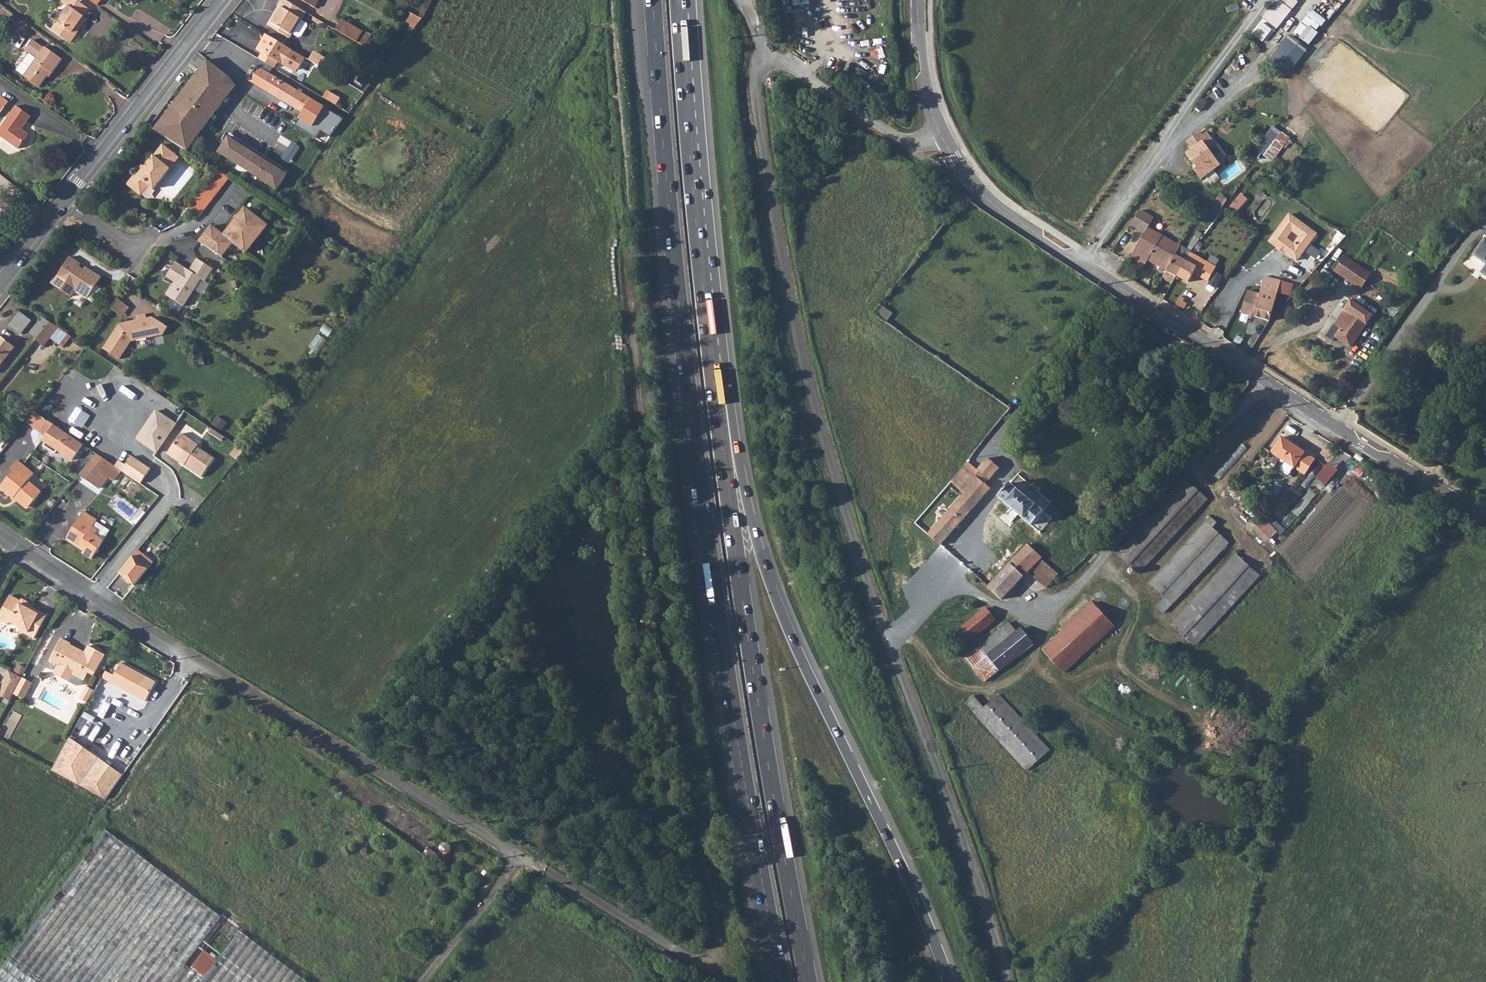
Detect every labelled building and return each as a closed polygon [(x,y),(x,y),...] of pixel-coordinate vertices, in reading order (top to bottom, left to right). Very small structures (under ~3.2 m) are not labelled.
[(71,45),(77,37),(75,35),(81,27),(83,29),(89,21),(84,18),(90,10),(76,0),(65,0),(63,3),(69,7),(52,31),(71,45)] [(290,39),(293,33),(291,32),(298,19),(301,21),(306,12),(286,0),(282,0),(278,6),(282,9),(271,27),(290,39)] [(315,8),(320,0),(311,0),(309,5),(315,8)] [(1261,18),(1276,29),(1297,2),(1295,0),(1275,0),(1261,18)] [(267,25),(271,27),(282,9),(278,6),(267,25)] [(1367,27),(1374,33),(1383,22),(1377,17),(1367,27)] [(337,30),(375,51),(381,39),(344,18),(337,30)] [(293,33),(296,35),(300,33),(304,26),(303,22),(301,21),(298,19),(291,32),(293,33)] [(259,58),(275,68),(278,62),(294,71),(299,70),(305,58),(266,34),(257,49),(262,53),(259,58)] [(1284,38),(1266,63),(1285,76),(1303,52),(1284,38)] [(22,76),(38,88),(49,73),(51,74),(62,59),(44,46),(43,48),(32,40),(24,51),(36,59),(22,76)] [(207,59),(154,129),(187,150),(235,85),(227,76),(207,59)] [(248,80),(303,114),(307,107),(316,112),(320,105),(257,66),(248,80)] [(328,91),(324,98),(337,106),(341,99),(328,91)] [(9,100),(2,95),(0,97),(0,114),(9,100)] [(17,149),(28,134),(22,129),(31,116),(16,105),(0,128),(0,136),(17,149)] [(304,131),(316,139),(323,127),(311,119),(306,128),(304,131)] [(1257,148),(1275,161),(1291,137),(1273,125),(1257,148)] [(1201,179),(1220,165),(1202,141),(1205,140),(1199,132),(1186,142),(1192,149),(1186,154),(1194,165),(1195,164),(1198,168),(1194,170),(1201,179)] [(228,137),(287,174),(289,171),(230,134),(228,137)] [(228,137),(219,152),(277,189),(287,174),(228,137)] [(178,155),(162,143),(138,174),(135,172),(127,183),(141,194),(149,183),(154,187),(178,155)] [(230,177),(218,170),(188,208),(198,217),(230,177)] [(1239,212),(1249,198),(1241,192),(1231,206),(1239,212)] [(1220,194),(1209,211),(1217,216),(1228,199),(1220,194)] [(211,226),(198,242),(219,256),(225,248),(228,249),(232,243),(245,253),(251,247),(248,245),(255,236),(258,238),(267,226),(245,208),(223,235),(211,226)] [(1140,211),(1130,225),(1144,233),(1134,251),(1147,260),(1165,270),(1179,245),(1148,228),(1153,218),(1140,211)] [(1317,234),(1290,214),(1270,240),(1297,260),(1317,234)] [(1484,239),(1473,255),(1485,263),(1485,240),(1484,239)] [(1165,270),(1176,276),(1185,259),(1189,251),(1179,245),(1165,270)] [(225,248),(219,256),(221,257),(228,249),(225,248)] [(1134,251),(1130,257),(1144,266),(1147,260),(1134,251)] [(1188,260),(1185,259),(1176,276),(1188,283),(1194,272),(1200,276),(1208,281),(1216,267),(1208,262),(1209,262),(1193,253),(1188,260)] [(69,257),(51,284),(71,296),(74,291),(92,302),(100,290),(99,288),(95,285),(101,277),(88,269),(86,272),(78,266),(80,264),(69,257)] [(1334,272),(1359,289),(1370,274),(1344,257),(1334,272)] [(174,282),(165,295),(183,306),(200,279),(204,281),(212,269),(196,259),(189,271),(175,262),(166,277),(174,282)] [(1163,274),(1173,281),(1176,276),(1165,270),(1163,274)] [(1269,319),(1280,280),(1264,276),(1259,293),(1247,289),(1240,312),(1268,320),(1269,319)] [(133,301),(122,291),(114,301),(126,310),(133,301)] [(1325,335),(1333,341),(1336,337),(1350,346),(1372,315),(1349,300),(1325,335)] [(8,325),(20,335),(31,321),(18,311),(8,325)] [(166,327),(151,317),(146,318),(145,314),(136,316),(137,320),(119,323),(102,348),(119,359),(130,341),(161,335),(166,327)] [(38,322),(45,328),(50,322),(42,317),(38,322)] [(29,334),(36,339),(45,328),(38,322),(29,334)] [(35,340),(43,348),(59,328),(50,322),(45,328),(36,339),(35,340)] [(14,347),(0,336),(0,365),(14,347)] [(155,410),(137,438),(157,451),(175,423),(155,410)] [(25,424),(45,437),(42,441),(45,443),(43,447),(55,455),(57,451),(72,461),(83,445),(34,412),(25,424)] [(169,451),(185,462),(183,465),(201,477),(214,459),(196,446),(197,444),(180,433),(169,451)] [(1282,436),(1271,452),(1294,468),(1305,452),(1282,436)] [(167,454),(183,465),(185,462),(169,451),(167,454)] [(1315,459),(1305,452),(1294,468),(1305,475),(1315,459)] [(79,475),(93,484),(93,483),(101,488),(110,477),(105,473),(112,465),(97,454),(79,475)] [(122,471),(141,483),(150,469),(132,457),(122,471)] [(1275,466),(1283,471),(1287,464),(1280,459),(1275,466)] [(14,498),(15,496),(28,507),(40,492),(27,482),(34,474),(17,461),(11,469),(14,471),(0,487),(14,498)] [(110,477),(114,480),(122,471),(112,465),(105,473),(110,477)] [(928,534),(941,546),(991,488),(964,466),(950,482),(957,488),(968,475),(975,481),(963,493),(928,534)] [(957,488),(963,493),(975,481),(968,475),(957,488)] [(1116,553),(1139,574),(1207,499),(1185,479),(1116,553)] [(1000,498),(1033,525),(1044,511),(1012,484),(1000,498)] [(14,498),(26,509),(28,507),(15,496),(14,498)] [(82,514),(67,537),(81,546),(82,544),(86,547),(81,554),(91,560),(109,532),(95,523),(96,523),(82,514)] [(1150,583),(1164,598),(1156,606),(1164,613),(1230,543),(1213,527),(1217,522),(1211,517),(1150,583)] [(987,586),(1002,599),(1027,572),(1045,588),(1058,574),(1040,559),(1042,557),(1028,544),(987,586)] [(119,573),(134,586),(153,563),(138,550),(119,573)] [(1173,622),(1197,644),(1260,576),(1236,554),(1173,622)] [(0,615),(0,620),(7,624),(10,623),(19,627),(20,631),(35,639),(48,616),(34,608),(32,611),(27,608),(29,605),(30,603),(23,599),(22,601),(11,595),(0,615)] [(1064,674),(1115,628),(1092,603),(1042,648),(1064,674)] [(951,636),(962,649),(997,621),(986,608),(951,636)] [(979,645),(987,655),(1010,636),(1002,626),(979,645)] [(987,655),(1000,671),(1033,644),(1021,627),(1010,636),(987,655)] [(49,661),(59,666),(60,664),(75,673),(73,676),(84,682),(85,682),(90,674),(95,677),(106,657),(90,647),(86,654),(82,652),(81,653),(70,647),(72,644),(62,639),(49,661)] [(967,655),(965,657),(986,683),(1000,671),(987,655),(979,645),(967,655)] [(75,673),(60,664),(59,666),(56,673),(57,676),(78,688),(81,687),(84,682),(73,676),(75,673)] [(118,672),(126,677),(119,687),(146,702),(157,683),(123,664),(118,672)] [(8,671),(1,684),(0,684),(0,697),(8,702),(12,695),(21,678),(8,671)] [(112,683),(119,687),(126,677),(118,672),(112,683)] [(31,684),(21,678),(12,695),(22,700),(31,684)] [(965,703),(1027,772),(1050,751),(999,695),(984,708),(974,695),(965,702),(965,703)] [(84,740),(95,716),(85,711),(73,735),(84,740)] [(105,800),(122,777),(69,739),(50,772),(105,800)] [(43,981),(307,981),(239,931),(203,980),(184,966),(220,917),(105,829),(10,957),(43,981)] [(428,859),(443,839),(434,833),(419,853),(428,859)] [(428,859),(473,893),(488,873),(443,839),(428,859)] [(0,970),(0,981),(43,981),(10,957),(0,970)]
